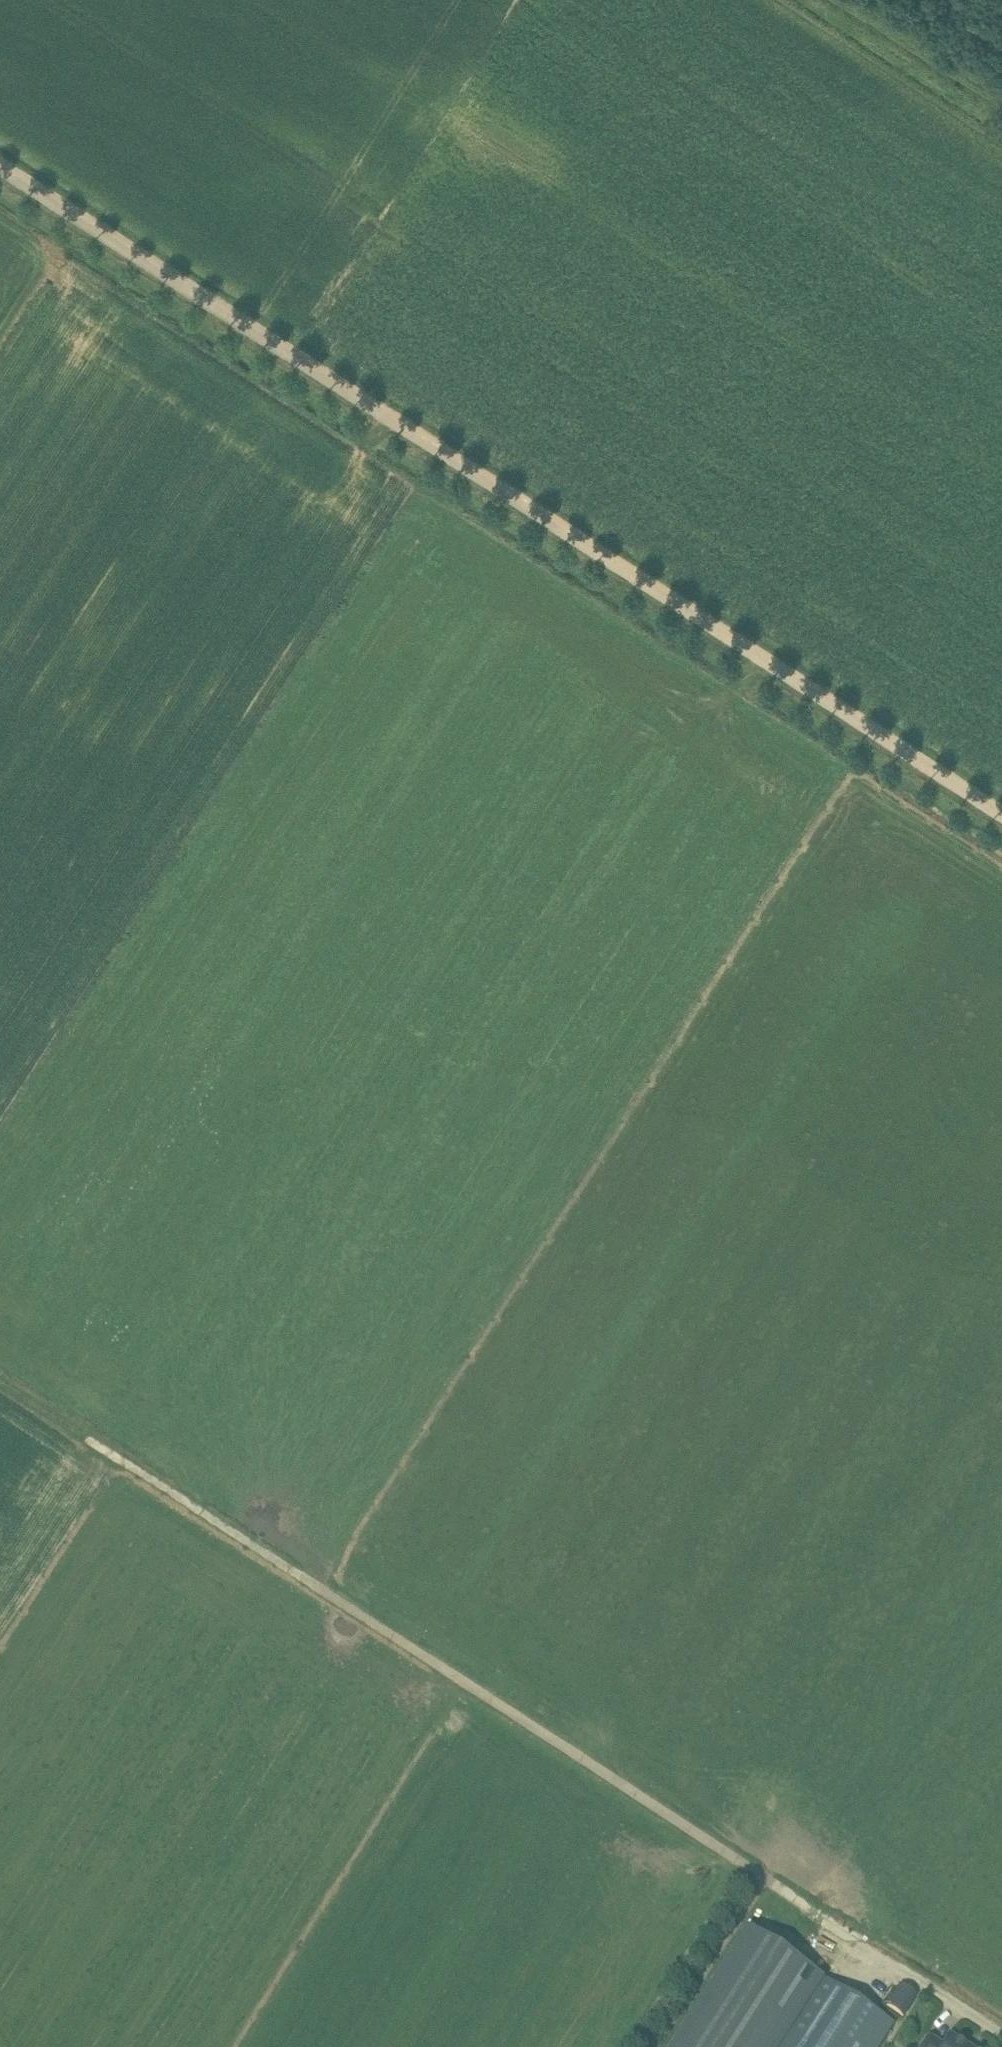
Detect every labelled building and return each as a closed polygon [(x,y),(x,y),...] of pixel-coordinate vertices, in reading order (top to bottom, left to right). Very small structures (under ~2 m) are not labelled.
[(678,2046),(777,2046),(821,1977),(752,1932),(678,2046)] [(777,2046),(879,2046),(894,2023),(877,2013),(821,1977),(777,2046)] [(903,2015),(912,2002),(916,1996),(900,1985),(887,2005),(903,2015)] [(950,2036),(944,2046),(929,2036),(922,2046),(967,2046),(950,2036)]
